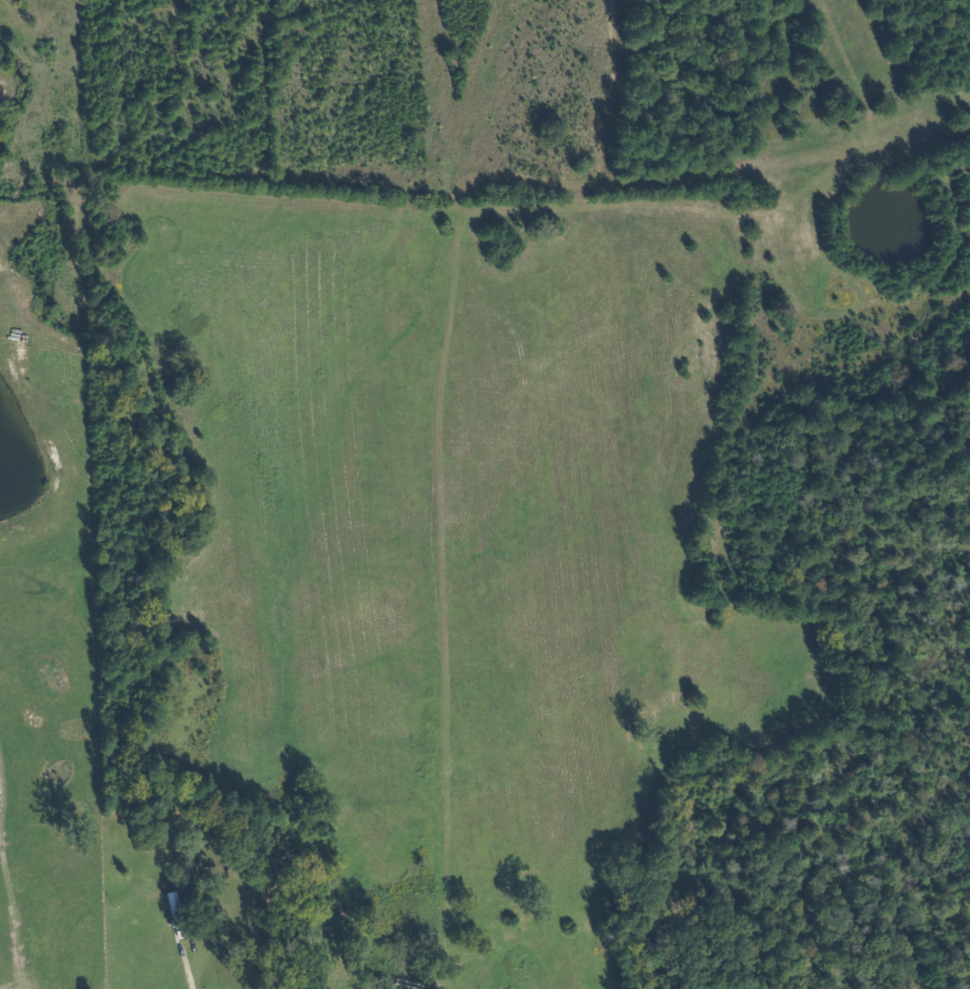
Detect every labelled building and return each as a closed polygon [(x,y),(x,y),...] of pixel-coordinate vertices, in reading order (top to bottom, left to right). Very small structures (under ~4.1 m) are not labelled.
[(165,892),(174,939),(184,937),(175,891),(165,892)] [(45,948),(44,934),(29,934),(30,949),(45,948)]
